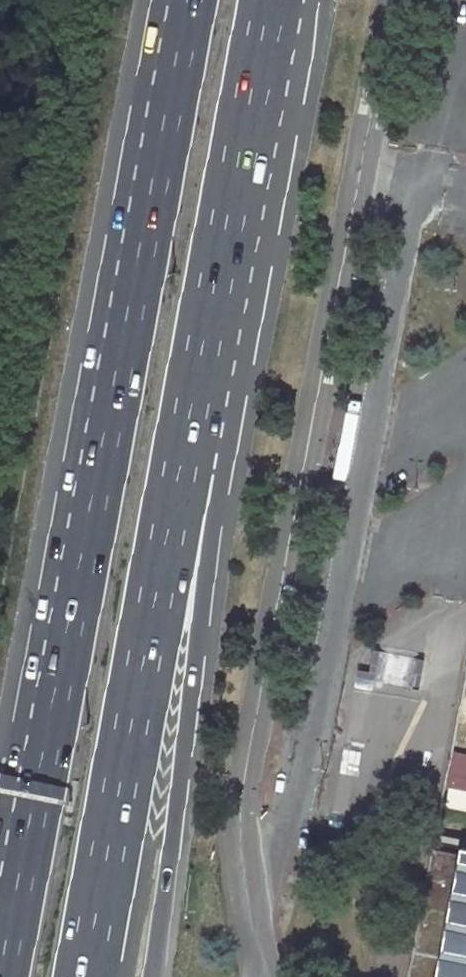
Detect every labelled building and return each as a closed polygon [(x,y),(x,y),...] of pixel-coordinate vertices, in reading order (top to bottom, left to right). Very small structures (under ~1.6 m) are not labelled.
[(377,683),(421,687),(424,657),(380,653),(377,683)] [(465,810),(465,754),(453,753),(447,808),(465,810)] [(402,976),(465,976),(465,850),(454,848),(453,854),(427,850),(402,976)]
